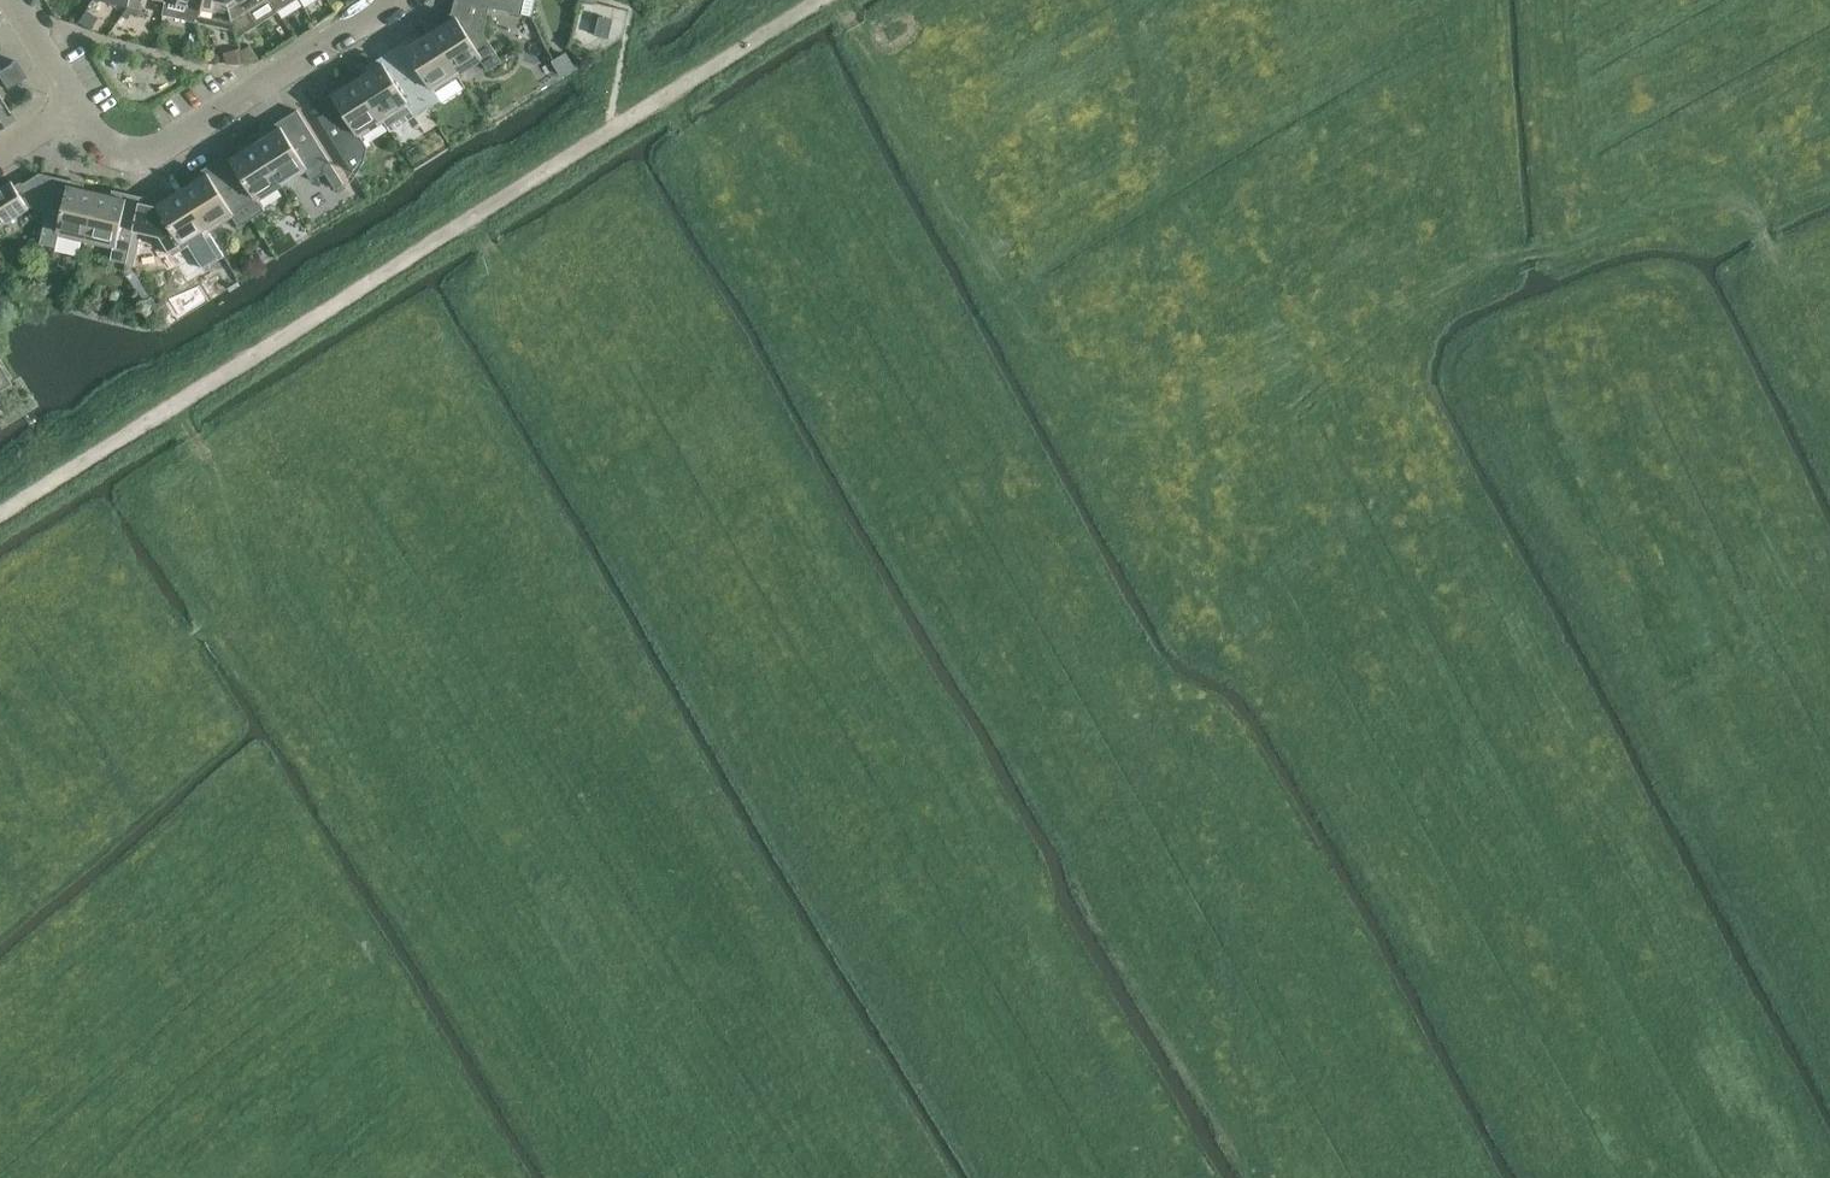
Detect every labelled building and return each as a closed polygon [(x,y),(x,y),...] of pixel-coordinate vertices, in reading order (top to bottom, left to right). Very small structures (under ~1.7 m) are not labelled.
[(139,9),(141,0),(101,0),(139,9)] [(163,14),(197,21),(200,9),(189,6),(190,0),(166,0),(166,1),(163,14)] [(189,6),(200,9),(197,21),(236,30),(230,7),(240,0),(190,0),(189,6)] [(240,0),(230,7),(236,30),(281,7),(277,0),(240,0)] [(489,7),(461,0),(454,0),(451,12),(454,17),(430,32),(457,76),(481,62),(487,71),(501,62),(483,33),(489,7)] [(489,7),(521,14),(524,0),(461,0),(489,7)] [(608,39),(613,20),(598,16),(594,36),(608,39)] [(434,91),(457,76),(430,32),(406,48),(403,43),(390,51),(427,109),(440,100),(434,91)] [(227,64),(242,63),(243,63),(239,49),(224,53),(227,64)] [(381,63),(357,79),(384,123),(390,132),(414,117),(427,109),(390,51),(378,58),(381,63)] [(20,69),(15,61),(0,71),(0,79),(1,81),(20,69)] [(6,89),(21,80),(25,77),(20,69),(1,81),(6,89)] [(361,137),(384,123),(357,79),(333,94),(330,89),(317,98),(326,112),(318,117),(352,170),(364,163),(367,147),(361,137)] [(14,119),(10,114),(9,114),(0,99),(0,127),(14,119)] [(335,189),(343,184),(297,110),(276,123),(279,127),(255,143),(282,186),(306,172),(311,181),(325,173),(335,189)] [(258,201),(282,186),(255,143),(230,158),(227,153),(215,161),(251,219),(264,211),(258,201)] [(238,227),(251,219),(215,161),(203,169),(206,174),(181,189),(209,233),(232,218),(238,227)] [(56,177),(42,174),(40,179),(19,193),(11,181),(0,188),(0,227),(29,209),(28,207),(29,207),(47,211),(56,177)] [(85,242),(96,192),(69,186),(70,180),(56,177),(47,211),(39,243),(56,247),(58,236),(85,242)] [(185,248),(209,233),(181,189),(157,204),(154,200),(140,196),(133,230),(159,236),(177,265),(191,257),(185,248)] [(133,230),(140,196),(126,193),(125,199),(96,192),(85,242),(112,248),(110,259),(126,263),(133,230)] [(8,384),(0,370),(0,389),(8,384)]
